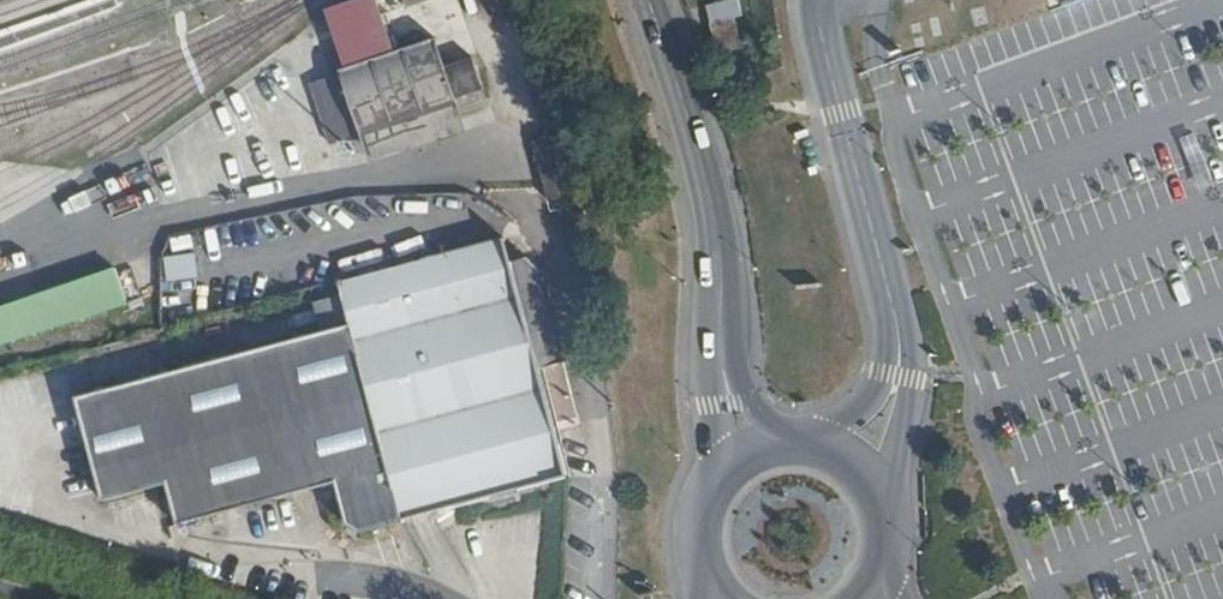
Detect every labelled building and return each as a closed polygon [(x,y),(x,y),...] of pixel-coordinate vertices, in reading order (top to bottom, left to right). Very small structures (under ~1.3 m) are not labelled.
[(704,4),(709,23),(741,14),(737,0),(720,0),(704,4)] [(1133,9),(1159,0),(1130,0),(1133,9)] [(486,98),(473,57),(445,65),(434,31),(339,63),(365,137),(486,98)] [(570,475),(542,369),(571,361),(547,276),(528,258),(513,263),(507,239),(341,283),(352,322),(405,521),(570,475)] [(162,282),(194,279),(192,252),(160,255),(162,282)] [(122,304),(110,268),(0,302),(0,342),(122,304)] [(405,521),(352,322),(76,396),(106,507),(171,489),(182,530),(339,487),(349,525),(363,532),(405,521)]
